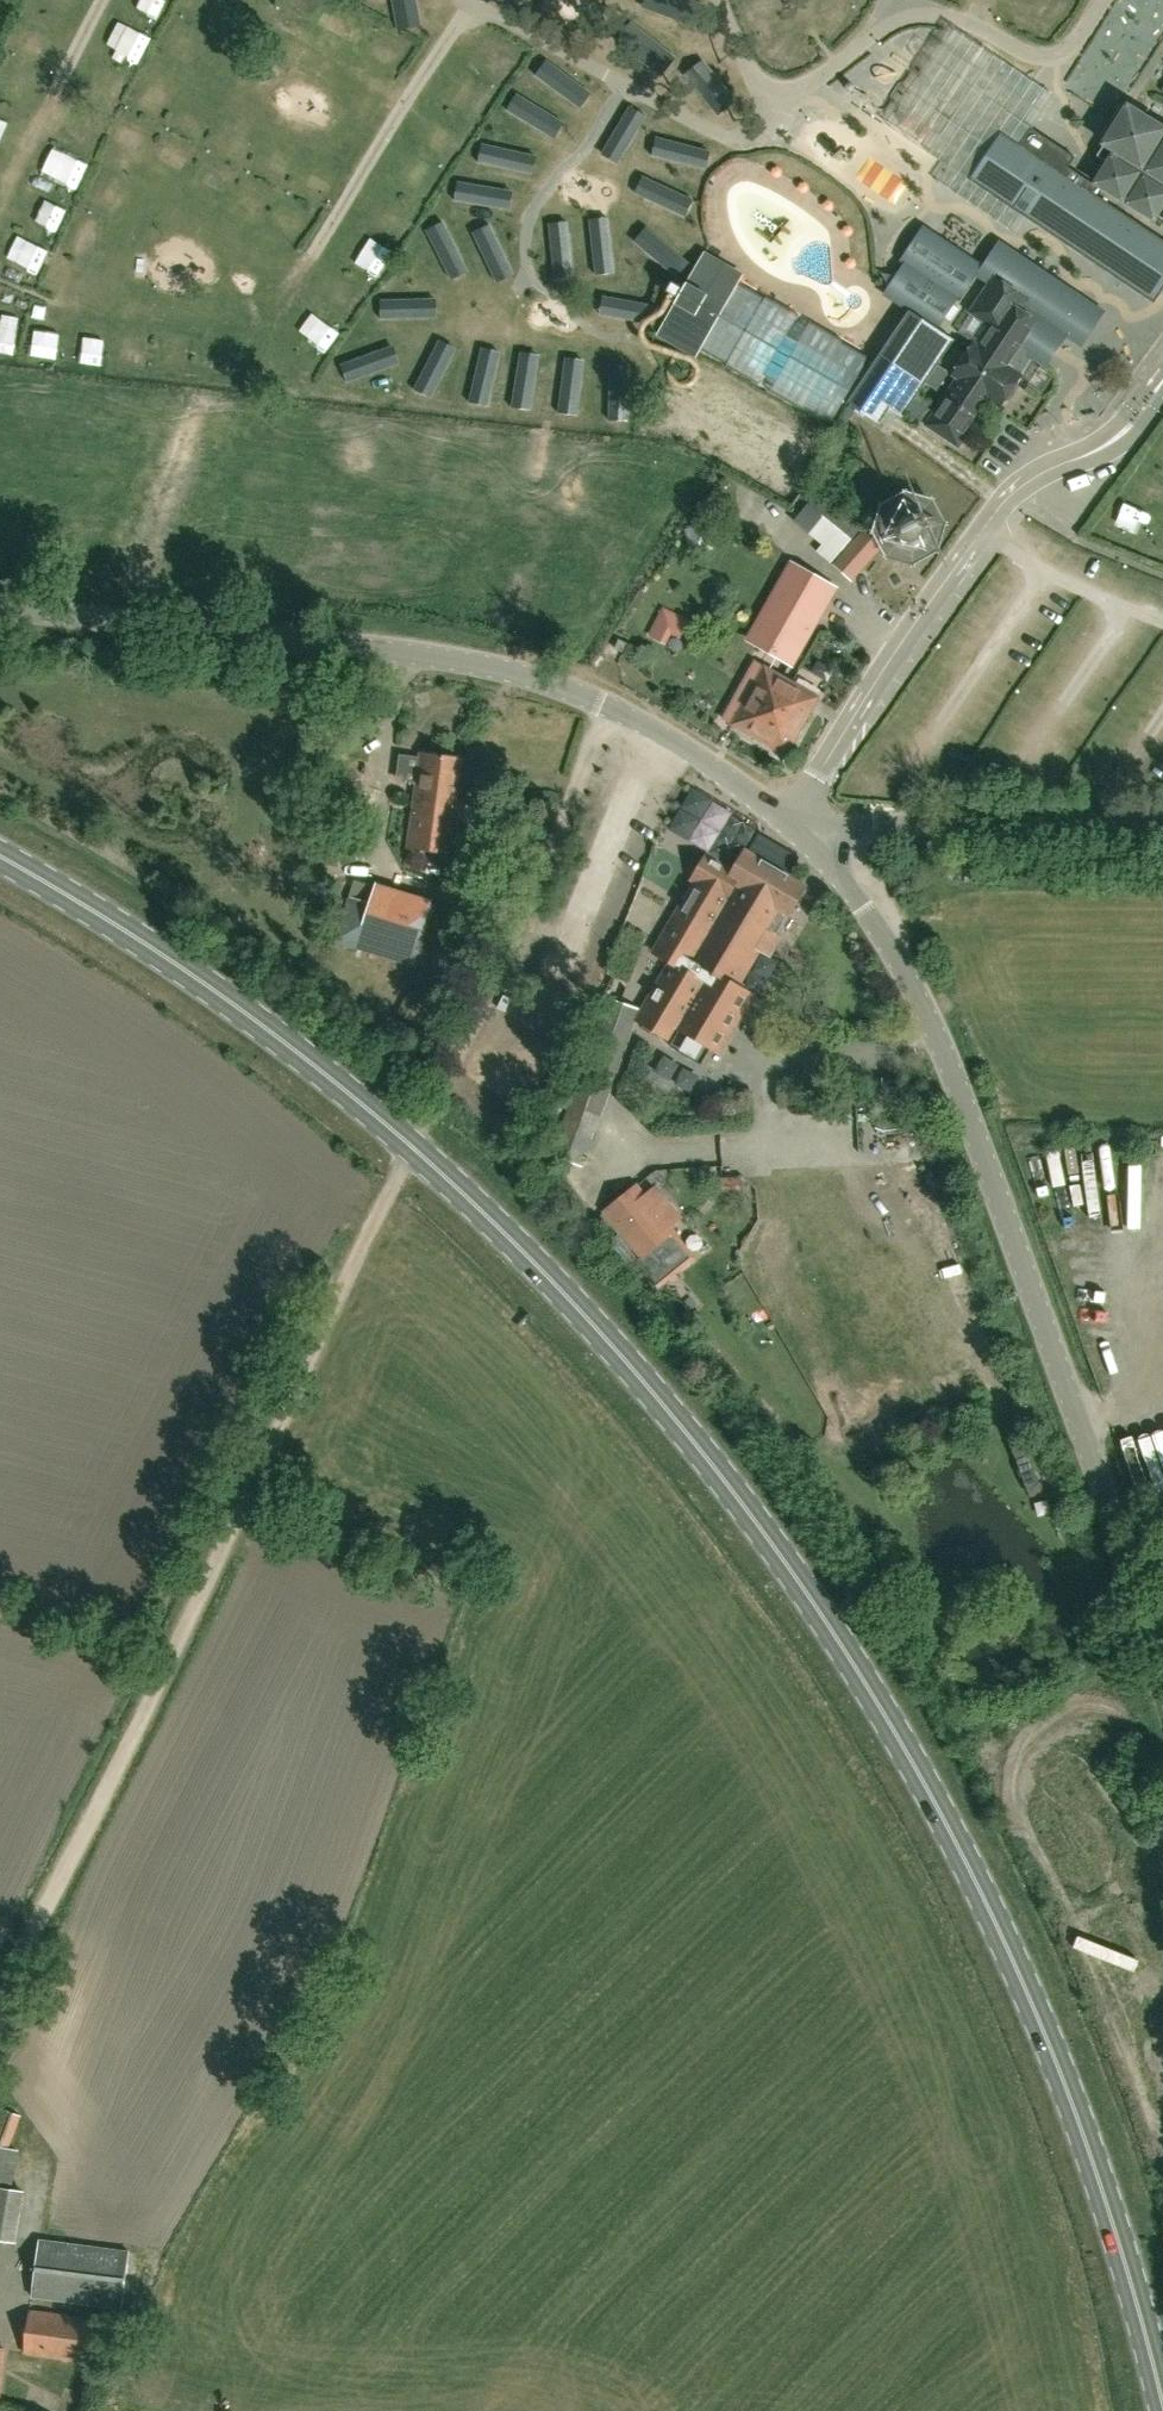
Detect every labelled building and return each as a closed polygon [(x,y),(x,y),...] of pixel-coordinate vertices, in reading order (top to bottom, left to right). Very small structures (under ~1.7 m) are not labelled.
[(56,15),(63,0),(34,0),(32,4),(56,15)] [(417,0),(392,0),(398,31),(422,26),(417,0)] [(694,0),(644,0),(642,8),(696,27),(704,4),(694,0)] [(325,32),(349,48),(369,17),(345,1),(325,32)] [(677,57),(631,21),(615,41),(661,77),(677,57)] [(1010,228),(1020,214),(968,179),(1001,131),(1020,144),(1031,128),(1056,92),(958,25),(891,122),(934,151),(922,169),(1010,228)] [(571,102),(582,87),(546,60),(535,75),(571,102)] [(737,100),(703,60),(684,76),(718,117),(737,100)] [(152,84),(169,91),(176,77),(159,70),(152,84)] [(555,117),(516,94),(506,110),(545,133),(555,117)] [(646,116),(630,106),(607,145),(623,155),(646,116)] [(1162,210),(1162,131),(1128,109),(1097,158),(1108,165),(1096,184),(1156,221),(1162,210)] [(1147,299),(1148,299),(1162,276),(1162,240),(1094,194),(1098,187),(1069,167),(1075,157),(1031,128),(1020,144),(1001,131),(968,179),(1020,214),(1147,299)] [(656,138),(651,156),(695,167),(700,149),(656,138)] [(526,153),(482,144),(478,162),(522,172),(526,153)] [(630,161),(609,186),(629,204),(651,178),(630,161)] [(652,181),(644,198),(686,218),(694,201),(652,181)] [(499,208),(502,190),(458,182),(454,201),(499,208)] [(443,221),(426,230),(447,270),(463,262),(443,221)] [(472,233),(492,273),(509,265),(489,224),(472,233)] [(609,228),(590,230),(596,276),(614,274),(609,228)] [(569,232),(550,234),(555,280),(573,278),(569,232)] [(901,296),(941,323),(978,268),(925,232),(907,258),(914,263),(911,268),(917,272),(901,296)] [(654,234),(642,249),(677,278),(689,263),(654,234)] [(958,445),(983,409),(989,399),(1000,407),(1004,401),(1010,400),(1019,387),(1018,381),(1030,364),(1025,361),(1033,350),(1043,357),(1040,361),(1041,362),(1063,329),(1078,339),(1097,311),(1003,248),(986,274),(993,279),(971,312),(991,326),(972,353),(969,351),(953,375),(959,379),(928,425),(958,445)] [(704,255),(658,335),(696,356),(700,350),(832,425),(870,358),(738,283),(742,276),(704,255)] [(426,299),(380,300),(380,319),(426,318),(426,299)] [(658,307),(613,299),(610,317),(655,325),(658,307)] [(907,411),(918,395),(955,340),(910,309),(905,317),(848,402),(880,423),(890,408),(903,417),(907,411)] [(40,358),(66,357),(65,333),(39,334),(40,358)] [(81,339),(81,362),(107,361),(106,338),(81,339)] [(390,366),(383,349),(340,364),(347,382),(390,366)] [(414,390),(430,399),(451,358),(435,349),(414,390)] [(480,358),(469,403),(487,407),(498,362),(480,358)] [(511,408),(530,411),(537,366),(519,362),(511,408)] [(564,368),(558,414),(577,416),(583,370),(564,368)] [(609,422),(628,422),(628,376),(610,376),(609,422)] [(918,395),(907,411),(921,421),(932,405),(918,395)] [(926,542),(931,526),(923,512),(907,507),(893,515),(889,530),(896,545),(912,550),(926,542)] [(1108,510),(1099,531),(1122,540),(1131,519),(1108,510)] [(694,540),(713,537),(712,526),(692,528),(694,540)] [(868,526),(834,565),(851,581),(886,541),(868,526)] [(1145,548),(1155,551),(1162,531),(1152,528),(1145,548)] [(792,565),(750,639),(792,663),(834,589),(792,565)] [(966,618),(982,615),(978,597),(962,600),(966,618)] [(662,606),(648,633),(665,641),(670,630),(680,635),(688,618),(662,606)] [(731,652),(727,665),(743,670),(747,656),(731,652)] [(830,680),(837,669),(822,660),(815,671),(830,680)] [(765,667),(747,698),(739,698),(735,706),(738,715),(733,724),(787,755),(818,697),(765,667)] [(455,854),(462,801),(457,800),(463,759),(420,753),(407,848),(455,854)] [(745,850),(733,870),(704,853),(690,878),(693,880),(651,951),(668,961),(634,1019),(669,1039),(676,1027),(719,1052),(752,995),(738,986),(771,930),(775,933),(787,914),(789,915),(806,887),(745,850)] [(474,919),(376,885),(369,901),(349,897),(332,939),(411,965),(414,958),(457,970),(474,919)] [(665,912),(646,901),(635,921),(653,932),(665,912)] [(655,1073),(660,1050),(645,1048),(641,1070),(655,1073)] [(1056,1142),(1068,1206),(1096,1200),(1085,1146),(1067,1150),(1065,1141),(1056,1142)] [(1125,1167),(1112,1170),(1119,1200),(1131,1197),(1125,1167)] [(664,1230),(676,1221),(651,1189),(639,1198),(631,1188),(600,1213),(637,1259),(668,1234),(664,1230)] [(669,1266),(689,1263),(687,1245),(666,1247),(669,1266)] [(1138,1435),(1154,1497),(1162,1495),(1162,1473),(1152,1431),(1138,1435)] [(21,2117),(0,2109),(0,2149),(7,2152),(21,2117)] [(18,2225),(23,2190),(11,2189),(18,2155),(0,2151),(0,2240),(16,2242),(18,2225)] [(122,2309),(129,2250),(39,2239),(31,2298),(122,2309)] [(95,2361),(100,2318),(30,2310),(25,2353),(95,2361)]
